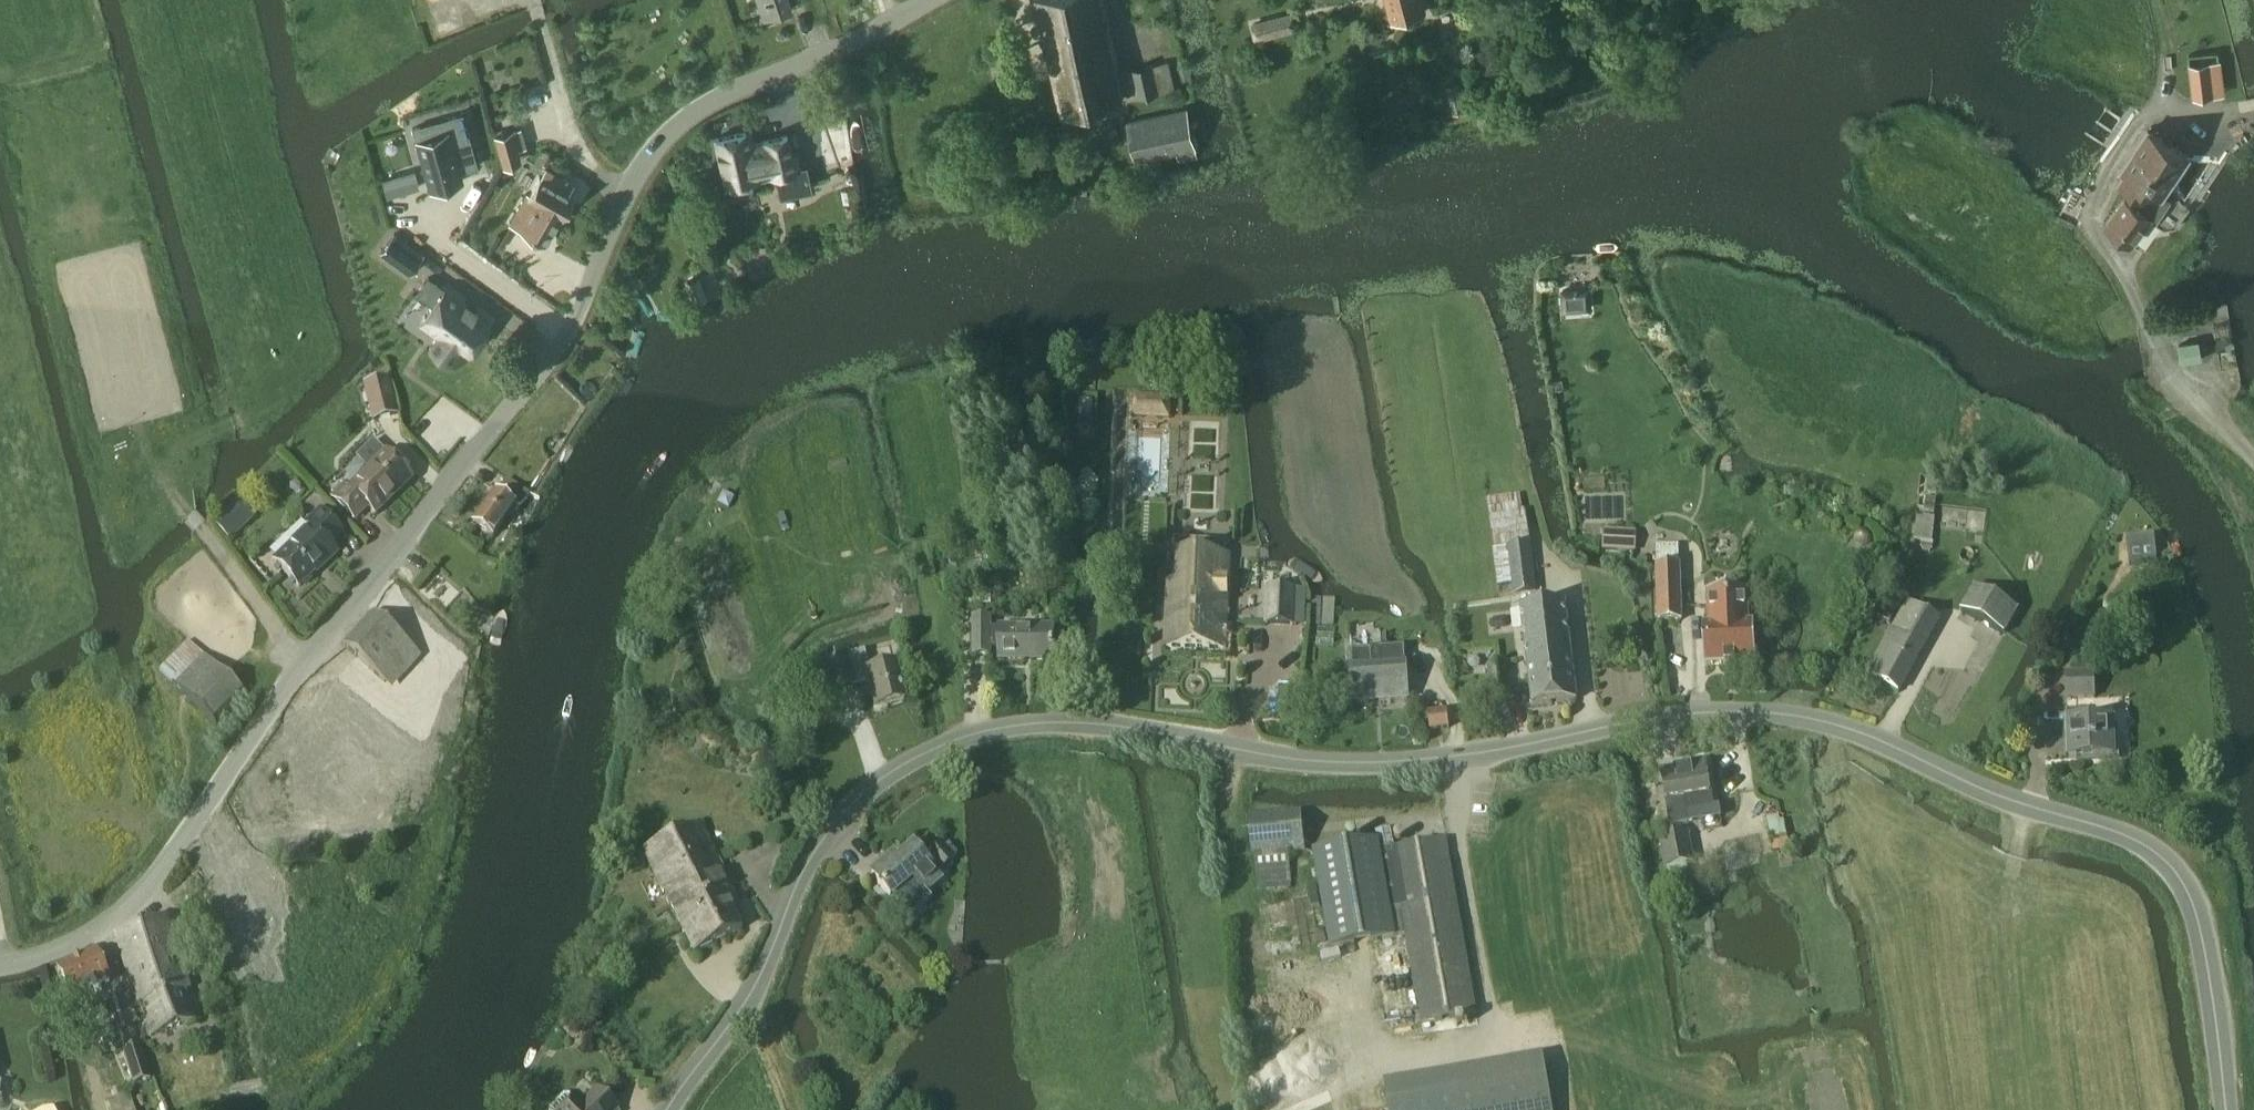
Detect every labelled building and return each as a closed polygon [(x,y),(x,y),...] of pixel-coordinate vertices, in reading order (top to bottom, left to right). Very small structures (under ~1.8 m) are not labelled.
[(763,20),(792,11),(789,0),(757,0),(763,20)] [(1123,100),(1101,0),(1036,0),(1061,114),(1123,100)] [(1409,17),(1404,0),(1385,0),(1391,22),(1409,17)] [(1409,17),(1425,13),(1422,0),(1404,0),(1409,17)] [(1280,18),(1253,25),(1258,40),(1284,33),(1280,18)] [(1158,94),(1151,64),(1131,69),(1138,99),(1158,94)] [(2213,95),(2208,64),(2189,66),(2193,98),(2213,95)] [(1188,109),(1127,122),(1135,163),(1177,155),(1179,163),(1198,159),(1188,109)] [(462,181),(460,171),(477,167),(462,114),(443,120),(446,133),(416,141),(430,190),(462,181)] [(822,123),(830,170),(863,165),(856,118),(822,123)] [(521,128),(495,136),(499,153),(525,146),(521,128)] [(2120,169),(2125,173),(2118,182),(2129,189),(2104,225),(2132,245),(2150,219),(2156,222),(2171,199),(2164,194),(2189,158),(2148,129),(2120,169)] [(715,139),(726,187),(796,171),(788,136),(764,141),(764,143),(749,146),(746,133),(715,139)] [(561,216),(562,216),(574,196),(568,192),(573,182),(546,167),(540,177),(539,176),(529,194),(526,192),(509,222),(530,234),(528,237),(541,244),(543,241),(546,243),(561,216)] [(414,187),(411,175),(384,183),(387,195),(414,187)] [(410,273),(424,254),(395,233),(381,252),(410,273)] [(445,289),(429,277),(416,293),(433,305),(421,322),(438,335),(429,347),(449,361),(460,345),(470,352),(492,321),(445,287),(445,289)] [(704,299),(698,280),(687,283),(694,302),(704,299)] [(2198,342),(2178,345),(2181,363),(2201,359),(2198,342)] [(366,385),(371,413),(387,412),(383,383),(366,385)] [(368,509),(376,517),(412,481),(388,456),(352,490),(347,486),(334,499),(355,521),(368,509)] [(1917,512),(1914,541),(1921,542),(1920,553),(1932,554),(1939,478),(1928,477),(1926,494),(1924,513),(1917,512)] [(506,479),(498,494),(495,492),(472,525),(492,539),(514,508),(520,511),(530,496),(506,479)] [(213,525),(230,543),(254,520),(237,502),(213,525)] [(299,590),(337,554),(330,546),(343,534),(320,510),(306,523),(310,528),(273,563),(299,590)] [(1603,530),(1603,552),(1637,553),(1637,531),(1603,530)] [(1871,543),(1872,540),(1871,538),(1870,535),(1868,534),(1866,532),(1863,532),(1861,532),(1859,534),(1857,535),(1856,538),(1855,540),(1856,543),(1857,545),(1859,547),(1861,548),(1863,549),(1866,548),(1868,547),(1870,545),(1871,543)] [(1226,653),(1230,558),(1224,557),(1225,545),(1176,543),(1176,556),(1168,555),(1164,650),(1226,653)] [(1537,593),(1531,546),(1509,548),(1515,596),(1537,593)] [(1680,567),(1657,568),(1656,568),(1659,623),(1682,622),(1680,567)] [(1961,610),(2005,636),(2019,613),(1974,587),(1961,610)] [(1295,629),(1297,589),(1265,588),(1263,628),(1295,629)] [(1753,625),(1748,625),(1747,594),(1707,595),(1708,627),(1703,627),(1705,668),(1754,666),(1753,625)] [(444,628),(409,598),(371,642),(409,672),(444,628)] [(1939,620),(1908,602),(1892,630),(1894,631),(1869,675),(1898,692),(1939,620)] [(1543,608),(1555,706),(1577,703),(1565,605),(1543,608)] [(1532,708),(1555,706),(1543,608),(1520,610),(1532,708)] [(999,628),(999,629),(993,629),(993,619),(972,619),(972,659),(993,658),(993,649),(999,649),(998,662),(1055,663),(1055,629),(999,628)] [(160,672),(217,726),(246,695),(189,642),(160,672)] [(1409,702),(1407,670),(1383,672),(1381,651),(1352,652),(1353,674),(1350,674),(1352,705),(1409,702)] [(863,654),(850,657),(848,655),(831,660),(832,664),(819,667),(825,696),(857,689),(858,687),(867,684),(874,712),(905,704),(896,665),(868,673),(863,654)] [(1509,694),(1507,666),(1487,668),(1488,696),(1509,694)] [(2067,701),(2095,700),(2094,676),(2066,677),(2067,701)] [(2113,724),(2108,724),(2108,711),(2069,713),(2069,725),(2066,725),(2067,760),(2114,759),(2113,724)] [(1431,733),(1450,731),(1448,712),(1428,714),(1431,733)] [(1665,803),(1666,803),(1670,828),(1722,819),(1720,806),(1713,807),(1705,765),(1702,765),(1702,762),(1690,764),(1690,767),(1660,772),(1665,803)] [(1249,816),(1252,857),(1305,853),(1301,812),(1249,816)] [(709,901),(733,890),(701,824),(641,852),(659,890),(678,927),(713,911),(709,901)] [(1315,853),(1331,949),(1406,936),(1421,1024),(1477,1014),(1448,840),(1395,849),(1391,828),(1377,830),(1379,842),(1315,853)] [(1665,870),(1668,870),(1671,888),(1691,884),(1688,866),(1695,864),(1688,833),(1659,837),(1665,870)] [(1770,841),(1773,853),(1790,849),(1788,838),(1770,841)] [(954,861),(940,845),(927,856),(941,872),(954,861)] [(890,900),(911,881),(923,896),(940,882),(912,848),(896,861),(893,857),(870,876),(890,900)] [(737,899),(733,890),(709,901),(713,911),(678,927),(692,955),(742,931),(729,904),(737,899)] [(144,1028),(145,1029),(148,1039),(199,1023),(189,991),(167,920),(114,936),(137,1009),(138,1008),(141,1018),(144,1028)] [(57,969),(69,999),(70,1001),(109,985),(95,953),(57,969)] [(122,1051),(133,1086),(151,1080),(141,1046),(122,1051)] [(1385,1083),(1390,1109),(1552,1109),(1543,1055),(1385,1083)] [(596,1092),(583,1105),(577,1099),(575,1101),(569,1095),(564,1096),(550,1109),(615,1109),(596,1092)]
